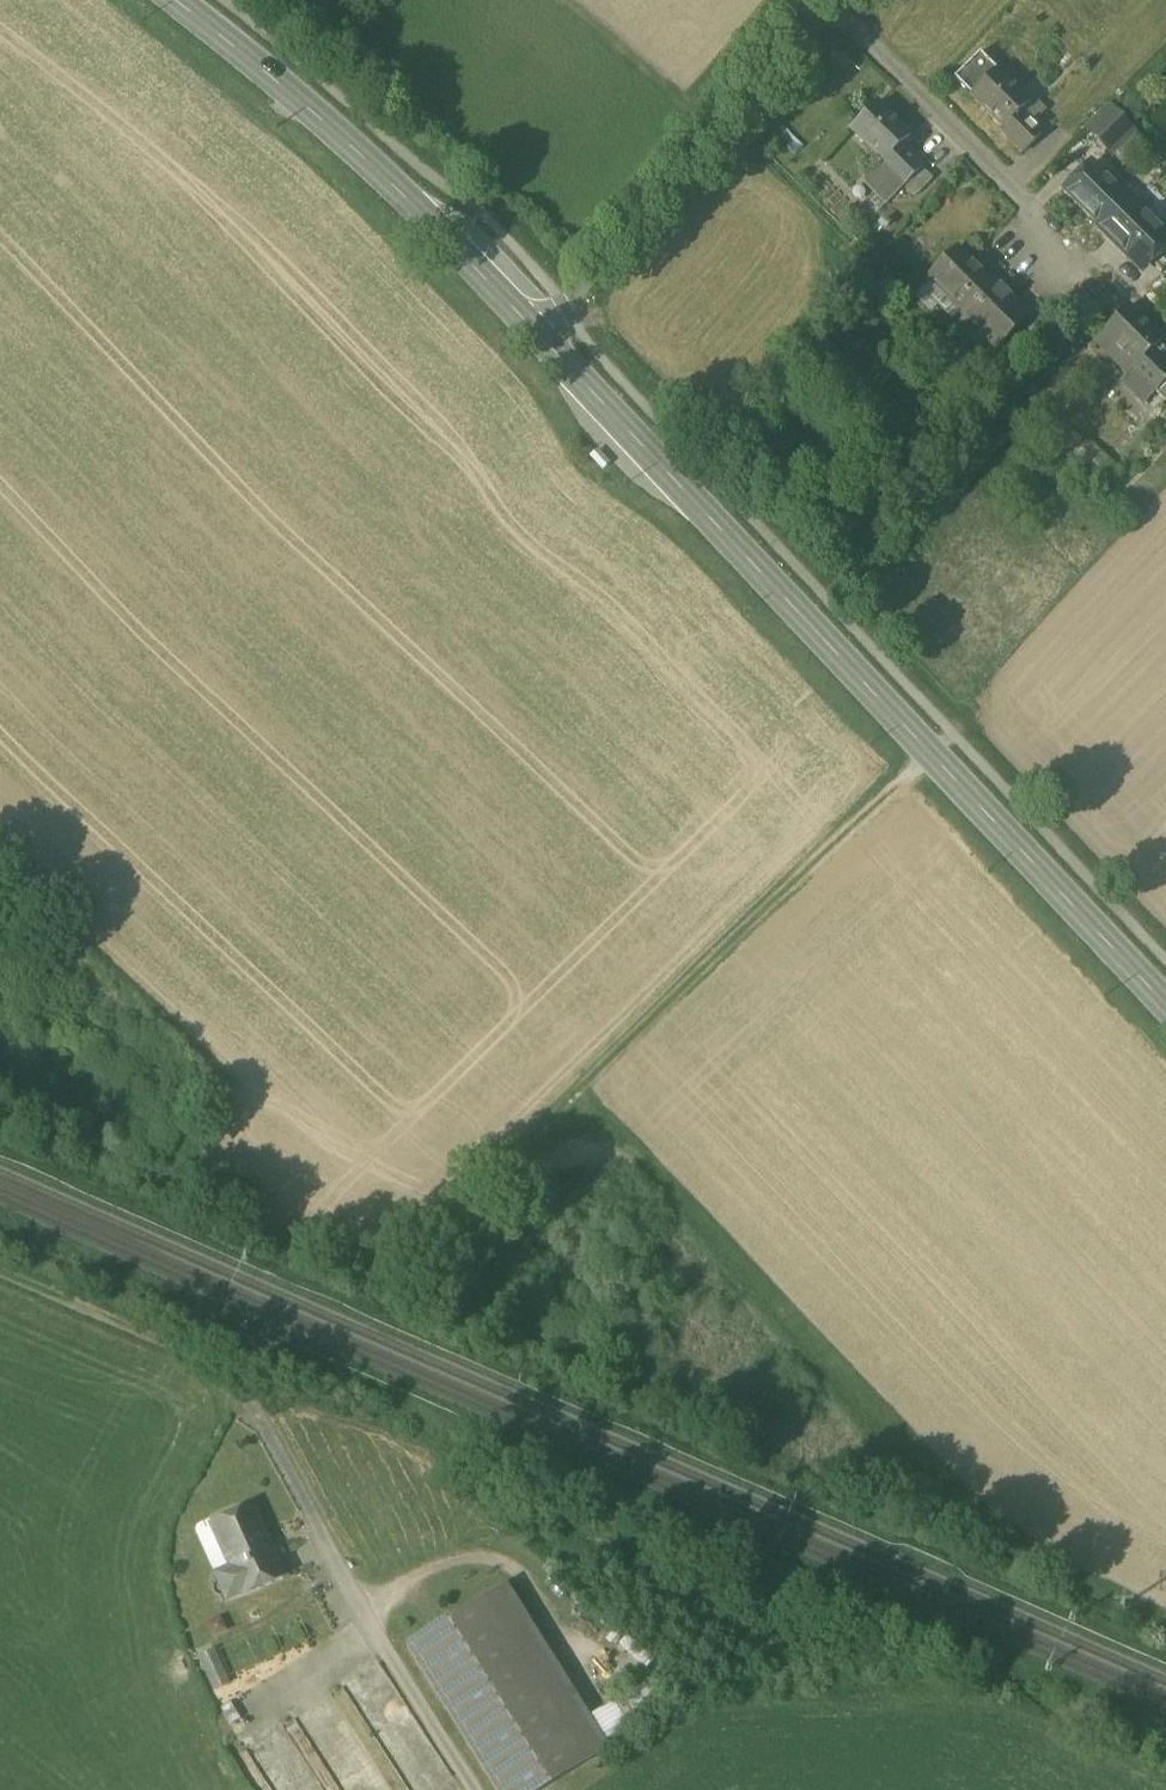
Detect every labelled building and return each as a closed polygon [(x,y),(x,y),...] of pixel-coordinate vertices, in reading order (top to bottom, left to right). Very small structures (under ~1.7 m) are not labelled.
[(999,71),(981,53),(955,78),(1003,127),(1000,130),(1023,153),(1043,134),(1021,112),(1031,103),(999,71)] [(879,104),(853,130),(885,163),(901,146),(910,136),(879,104)] [(1110,108),(1090,128),(1113,152),(1133,132),(1110,108)] [(923,168),(901,146),(885,163),(883,165),(904,187),(923,168)] [(881,164),(863,182),(887,206),(905,188),(904,187),(883,165),(881,164)] [(1093,165),(1066,191),(1098,223),(1115,207),(1125,197),(1093,165)] [(923,168),(904,187),(905,188),(919,202),(937,182),(923,168)] [(1098,223),(1095,225),(1118,248),(1137,229),(1115,207),(1098,223)] [(991,283),(958,250),(931,277),(962,309),(959,311),(981,333),(1009,305),(989,285),(991,283)] [(1009,305),(981,333),(997,349),(1030,317),(1014,301),(1009,305)] [(1094,342),(1128,375),(1133,370),(1155,392),(1165,381),(1165,364),(1158,356),(1153,361),(1147,355),(1162,340),(1129,307),(1094,342)] [(1155,392),(1165,403),(1165,381),(1155,392)] [(1088,440),(1067,461),(1097,490),(1118,468),(1088,440)] [(282,1578),(251,1508),(213,1525),(232,1568),(216,1575),(227,1601),(244,1593),(244,1595),(282,1578)] [(407,1646),(497,1789),(542,1789),(609,1748),(507,1584),(407,1646)] [(216,1653),(199,1661),(210,1686),(228,1678),(216,1653)]
